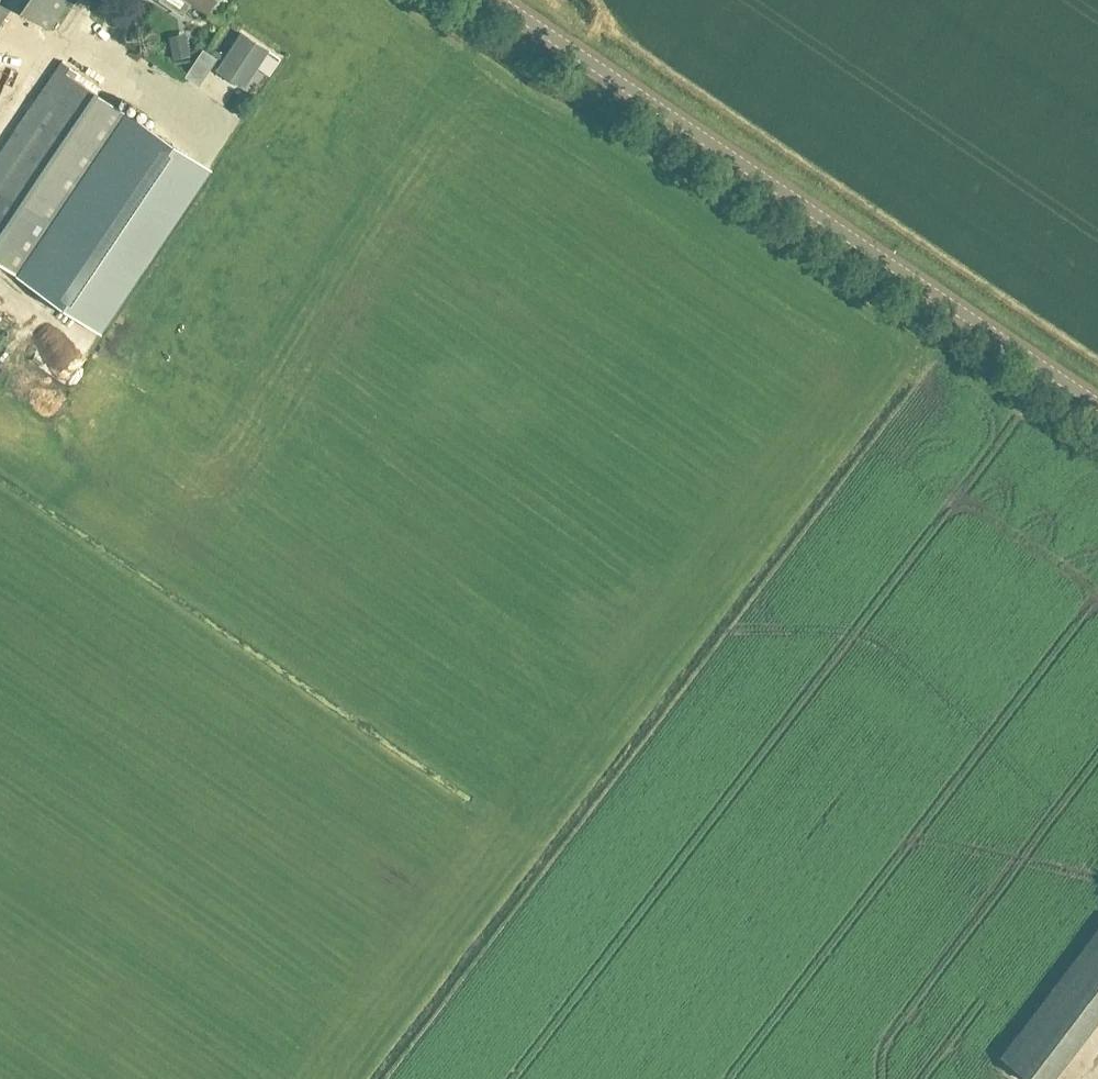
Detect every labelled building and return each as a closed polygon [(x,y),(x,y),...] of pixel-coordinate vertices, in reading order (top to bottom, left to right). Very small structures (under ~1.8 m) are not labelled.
[(13,4),(7,0),(0,0),(0,24),(13,4)] [(13,4),(51,29),(70,0),(8,0),(13,4)] [(216,0),(192,0),(209,11),(216,0)] [(267,51),(241,34),(217,70),(243,87),(267,51)] [(59,67),(0,155),(0,262),(99,328),(207,166),(74,77),(78,72),(62,62),(59,67)] [(1097,1020),(1097,931),(1002,1057),(1031,1078),(1053,1078),(1097,1020)]
